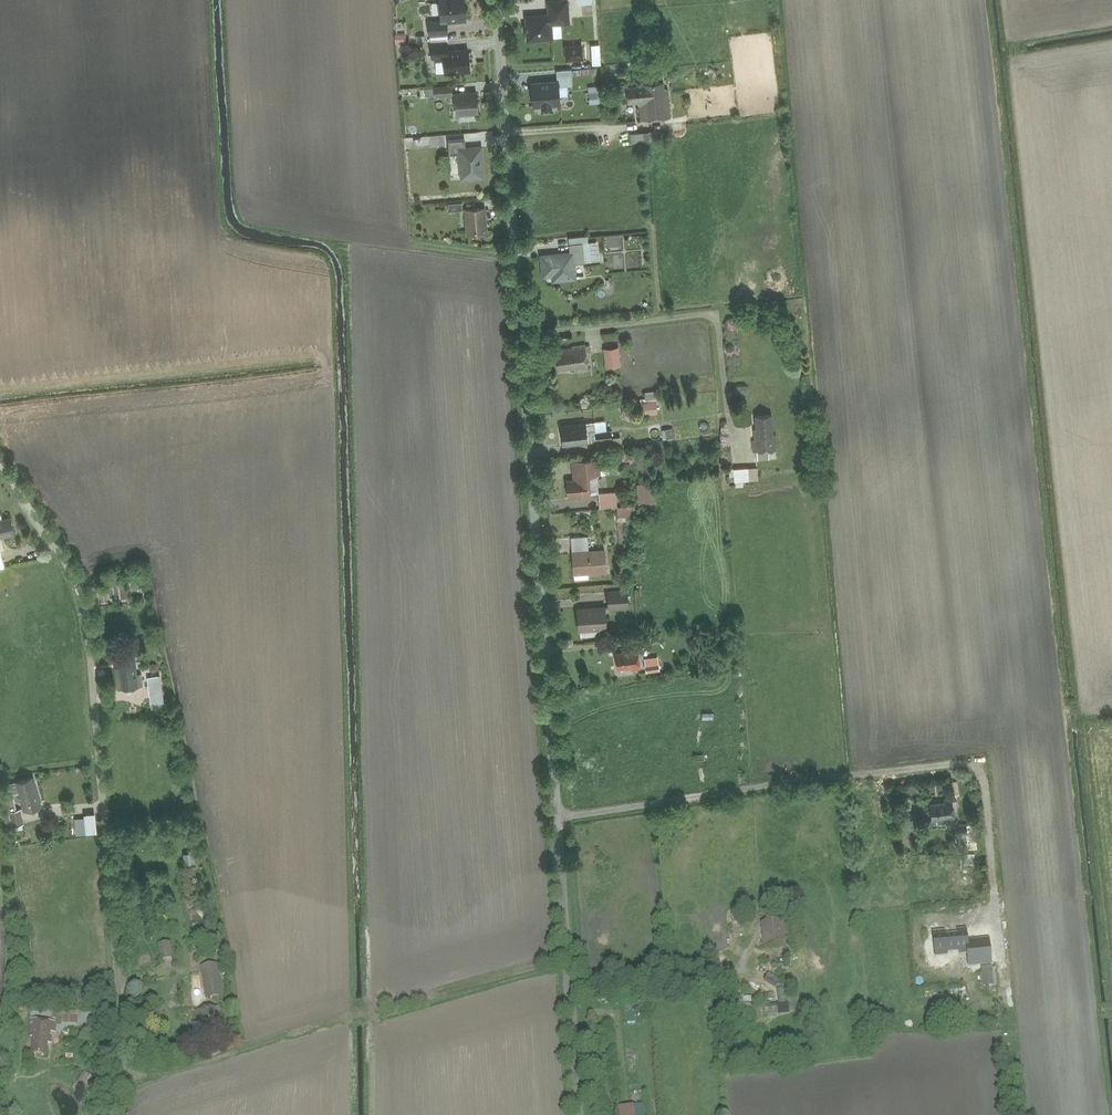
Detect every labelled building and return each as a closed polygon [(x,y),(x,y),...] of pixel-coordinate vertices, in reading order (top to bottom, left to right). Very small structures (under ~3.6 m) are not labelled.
[(444,19),(450,19),(469,18),(468,0),(443,0),(444,19)] [(573,0),(555,0),(553,0),(554,11),(555,22),(575,21),(573,0)] [(554,11),(527,14),(529,40),(557,38),(555,22),(554,11)] [(429,20),(430,33),(451,31),(450,19),(444,19),(429,20)] [(452,42),(433,43),(434,57),(447,56),(446,52),(453,51),(452,42)] [(588,44),(568,45),(569,58),(589,57),(588,44)] [(453,51),(446,52),(447,56),(448,71),(475,69),(473,49),(453,51)] [(719,78),(721,68),(711,67),(710,76),(719,78)] [(574,83),(572,69),(555,70),(556,81),(563,80),(563,84),(574,83)] [(556,81),(537,82),(539,106),(565,103),(563,84),(563,80),(556,81)] [(668,81),(631,85),(632,101),(641,100),(643,120),(672,117),(668,81)] [(454,84),(436,86),(437,96),(455,94),(454,84)] [(481,91),(456,93),(458,112),(482,110),(481,91)] [(651,141),(651,131),(634,131),(634,141),(651,141)] [(469,138),(449,140),(450,153),(462,152),(462,147),(469,146),(469,138)] [(469,146),(462,147),(462,152),(464,178),(487,177),(485,145),(469,146)] [(465,201),(451,202),(451,210),(466,209),(465,201)] [(490,207),(469,208),(470,233),(492,232),(490,207)] [(600,260),(599,241),(577,243),(578,250),(579,262),(600,260)] [(578,250),(544,253),(546,273),(557,272),(558,280),(581,278),(579,262),(578,250)] [(617,331),(606,332),(607,339),(618,338),(617,331)] [(590,345),(562,348),(564,370),(579,368),(580,370),(593,369),(590,345)] [(622,345),(608,347),(610,366),(625,364),(622,345)] [(660,400),(645,401),(646,413),(661,412),(660,400)] [(772,414),(755,415),(757,450),(775,449),(772,414)] [(599,421),(591,422),(593,440),(601,439),(601,433),(599,421)] [(591,422),(564,425),(567,443),(593,440),(591,422)] [(675,427),(665,429),(667,439),(676,437),(675,427)] [(603,450),(627,447),(625,434),(617,435),(616,431),(601,433),(601,439),(603,450)] [(760,451),(760,459),(772,458),(772,450),(760,451)] [(602,455),(575,458),(577,476),(569,477),(571,495),(600,491),(598,475),(604,474),(602,455)] [(761,466),(737,468),(739,486),(747,486),(747,480),(762,479),(761,466)] [(656,482),(639,484),(641,502),(658,501),(656,482)] [(602,508),(619,506),(617,489),(600,491),(602,508)] [(620,517),(637,515),(636,504),(619,506),(620,517)] [(0,520),(0,538),(20,534),(16,517),(0,520)] [(590,535),(574,537),(575,551),(592,550),(590,535)] [(575,551),(573,551),(575,574),(610,571),(608,548),(592,550),(575,551)] [(141,582),(129,584),(131,595),(143,593),(141,582)] [(631,589),(610,591),(611,607),(633,605),(631,589)] [(610,606),(579,609),(581,630),(612,627),(610,606)] [(643,649),(618,652),(620,669),(632,667),(632,669),(645,668),(643,649)] [(137,653),(120,655),(124,689),(148,686),(146,672),(140,673),(137,653)] [(662,670),(660,656),(646,658),(648,672),(662,670)] [(164,675),(150,677),(155,708),(169,706),(164,675)] [(36,776),(20,781),(29,812),(45,807),(36,776)] [(958,802),(933,804),(935,820),(959,817),(958,802)] [(24,808),(14,811),(18,825),(27,823),(24,808)] [(186,864),(196,863),(195,851),(184,853),(186,864)] [(787,920),(767,923),(770,947),(790,944),(787,920)] [(970,933),(947,936),(949,951),(972,949),(970,933)] [(173,942),(165,943),(168,959),(176,957),(173,942)] [(992,950),(970,952),(972,967),(983,965),(993,964),(992,950)] [(219,963),(203,966),(209,998),(225,995),(219,963)] [(993,964),(983,965),(985,986),(995,985),(993,964)] [(779,980),(769,974),(764,981),(775,988),(779,980)] [(785,988),(777,989),(778,1003),(786,1002),(785,988)] [(775,1004),(763,1006),(764,1016),(777,1015),(775,1004)] [(222,1008),(205,1011),(209,1038),(226,1035),(222,1008)] [(59,1024),(38,1021),(33,1052),(54,1055),(59,1024)] [(634,1114),(644,1114),(642,1102),(632,1104),(634,1114)] [(617,1106),(619,1114),(634,1114),(632,1104),(617,1106)]
